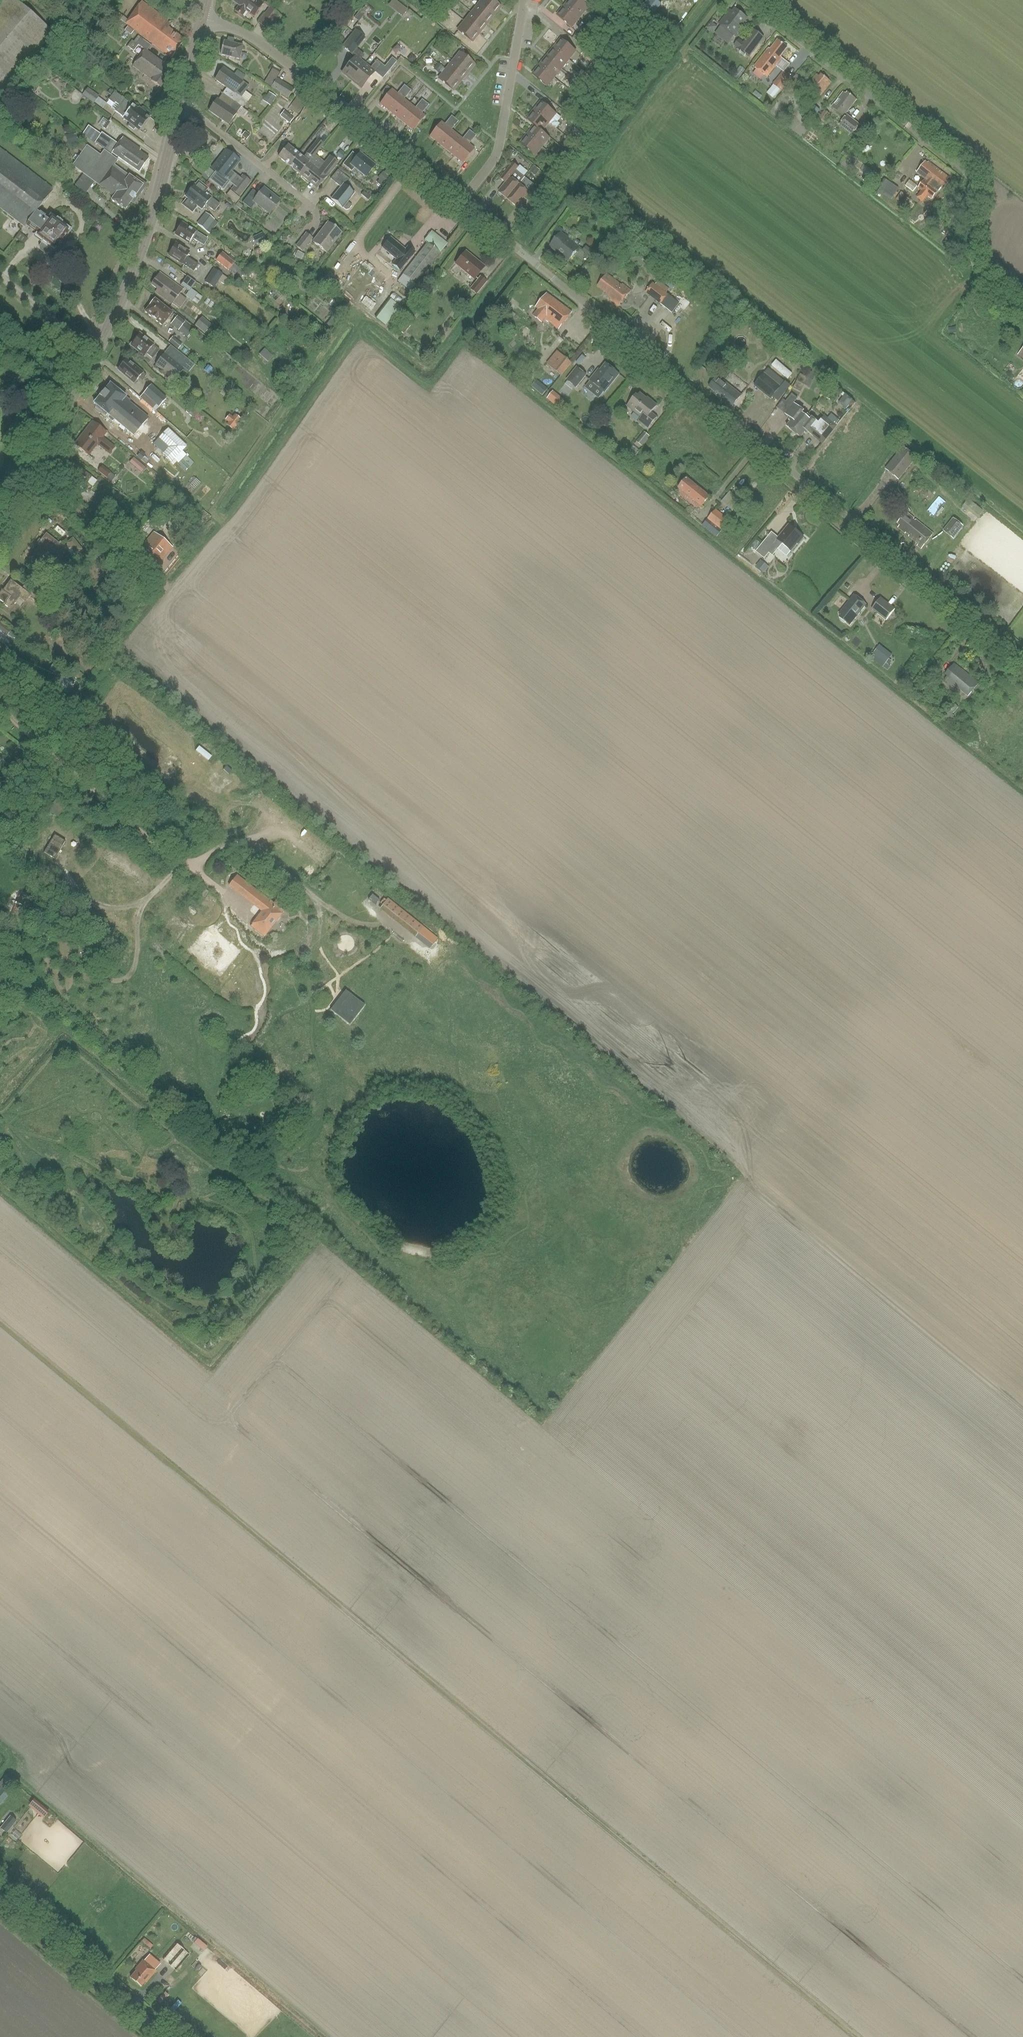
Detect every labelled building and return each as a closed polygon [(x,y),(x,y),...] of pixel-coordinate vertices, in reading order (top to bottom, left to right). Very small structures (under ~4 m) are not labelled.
[(55,32),(17,0),(0,0),(0,97),(55,32)] [(263,4),(257,0),(229,0),(229,1),(238,7),(234,12),(241,18),(245,13),(253,18),(263,4)] [(395,0),(393,0),(389,5),(403,16),(408,10),(395,0)] [(479,4),(493,15),(501,6),(493,0),(482,0),(479,4)] [(564,7),(578,19),(586,10),(574,0),(570,0),(564,7)] [(586,10),(593,1),(592,0),(574,0),(586,10)] [(642,9),(648,13),(658,0),(649,0),(642,9)] [(142,1),(126,24),(172,59),(183,41),(168,30),(170,23),(142,1)] [(479,4),(472,13),(486,24),(493,15),(479,4)] [(270,7),(258,23),(273,34),(280,25),(277,23),(282,17),(270,7)] [(564,7),(557,16),(571,28),(578,19),(564,7)] [(736,40),(747,26),(744,24),(747,20),(734,10),(731,14),(729,12),(718,26),(736,40)] [(472,13),(465,22),(479,33),(486,24),(472,13)] [(465,22),(458,31),(471,42),(479,33),(465,22)] [(355,56),(342,73),(351,81),(365,64),(360,60),(364,55),(356,49),(365,38),(355,30),(342,46),(352,54),(355,56)] [(583,45),(587,41),(577,33),(573,38),(583,45)] [(144,50),(133,67),(152,80),(151,81),(162,89),(176,71),(165,62),(164,63),(147,51),(151,46),(140,38),(136,44),(144,50)] [(239,59),(242,46),(233,43),(234,39),(227,38),(226,42),(223,41),(220,55),(239,59)] [(562,39),(554,48),(568,60),(576,51),(562,39)] [(744,43),(740,40),(737,44),(741,47),(739,49),(750,56),(758,46),(752,42),(751,44),(745,41),(744,43)] [(779,58),(787,49),(777,41),(769,51),(767,49),(753,68),(766,78),(780,60),(779,58)] [(436,48),(430,53),(435,60),(441,55),(436,48)] [(554,48),(547,57),(561,68),(568,60),(554,48)] [(600,62),(585,50),(581,55),(592,64),(588,68),(592,71),(600,62)] [(461,52),(453,61),(467,73),(474,64),(461,52)] [(547,57),(540,66),(554,77),(561,68),(547,57)] [(397,62),(392,58),(385,67),(390,71),(397,62)] [(423,71),(427,66),(421,61),(417,66),(423,71)] [(453,61),(446,70),(460,82),(467,73),(453,61)] [(365,64),(351,81),(361,88),(378,67),(374,64),(370,68),(365,64)] [(540,66),(533,75),(547,86),(554,77),(540,66)] [(222,95),(241,107),(243,108),(248,100),(236,92),(244,82),(223,68),(215,80),(227,88),(222,95)] [(446,70),(439,79),(453,91),(460,82),(446,70)] [(782,72),(772,84),(781,91),(791,79),(782,72)] [(818,99),(831,83),(820,74),(818,77),(814,74),(804,87),(818,99)] [(293,88),(277,78),(271,88),(288,98),(293,88)] [(391,89),(380,104),(389,111),(408,88),(404,85),(397,94),(391,89)] [(99,96),(88,88),(83,95),(94,103),(99,96)] [(408,88),(389,111),(398,118),(409,104),(404,99),(411,91),(408,88)] [(280,95),(272,90),(266,100),(273,105),(280,95)] [(115,92),(108,100),(114,104),(115,103),(119,106),(116,110),(131,122),(129,125),(135,129),(137,126),(140,129),(150,117),(138,108),(137,109),(120,96),(115,92)] [(842,116),(855,100),(846,93),(845,95),(842,93),(831,108),(842,116)] [(241,107),(222,95),(219,99),(218,98),(209,111),(229,125),(241,107)] [(409,104),(398,118),(407,125),(425,102),(422,99),(415,108),(409,104)] [(425,102),(407,125),(413,131),(425,116),(422,114),(429,105),(425,102)] [(542,102),(535,111),(549,122),(556,113),(542,102)] [(820,111),(809,102),(801,112),(806,116),(803,120),(810,125),(820,111)] [(294,118),(285,111),(280,116),(290,124),(294,118)] [(535,111),(527,120),(535,126),(542,131),(549,122),(535,111)] [(825,124),(830,116),(825,112),(820,120),(825,124)] [(441,122),(429,136),(436,142),(455,119),(451,116),(444,125),(441,122)] [(859,125),(847,116),(840,126),(852,135),(859,125)] [(455,119),(436,142),(445,149),(457,135),(451,130),(458,121),(455,119)] [(95,143),(101,135),(88,126),(82,135),(95,143)] [(535,126),(528,135),(542,146),(549,137),(542,131),(535,126)] [(558,129),(552,136),(564,146),(570,139),(558,129)] [(457,135),(445,149),(454,156),(473,133),(469,130),(462,139),(457,135)] [(101,135),(95,143),(111,155),(112,153),(140,173),(150,159),(140,152),(142,150),(124,137),(119,145),(102,133),(101,135)] [(473,133),(454,156),(463,164),(475,149),(469,145),(476,136),(473,133)] [(78,144),(76,134),(66,136),(68,146),(78,144)] [(528,135),(521,144),(535,155),(542,146),(528,135)] [(300,174),(315,155),(324,144),(317,139),(303,157),(298,153),(288,165),(300,174)] [(288,165),(298,153),(287,145),(278,157),(288,165)] [(87,146),(72,166),(83,174),(75,186),(86,194),(94,182),(99,186),(115,197),(112,200),(126,210),(143,187),(113,165),(117,160),(104,150),(100,155),(87,146)] [(71,229),(63,224),(64,222),(59,218),(58,219),(52,215),(50,218),(40,210),(55,188),(0,147),(0,207),(26,227),(27,225),(38,232),(35,236),(43,242),(39,247),(48,254),(52,249),(56,249),(71,229)] [(227,179),(232,172),(240,161),(226,150),(211,168),(215,172),(210,179),(223,190),(230,182),(227,179)] [(337,156),(343,159),(346,153),(341,150),(337,156)] [(366,177),(376,165),(360,152),(357,156),(353,152),(342,165),(351,172),(354,167),(366,177)] [(315,155),(300,174),(316,188),(337,161),(329,155),(324,161),(315,155)] [(939,190),(942,188),(943,189),(948,182),(946,180),(948,177),(929,162),(928,163),(926,161),(917,173),(926,180),(925,182),(923,181),(918,188),(933,199),(938,192),(932,188),(933,186),(939,190)] [(513,164),(509,168),(501,179),(506,183),(498,192),(507,199),(519,185),(519,184),(525,177),(524,177),(527,173),(519,167),(519,168),(513,164)] [(536,176),(540,170),(535,166),(530,172),(536,176)] [(341,187),(331,199),(342,208),(346,211),(349,210),(352,206),(348,203),(355,194),(346,186),(350,180),(338,170),(331,179),(341,187)] [(240,178),(232,172),(227,179),(230,182),(234,186),(231,189),(240,197),(252,182),(243,175),(240,178)] [(381,187),(384,183),(385,184),(389,178),(383,173),(378,178),(380,180),(377,183),(381,187)] [(913,193),(917,187),(903,176),(899,182),(913,193)] [(893,199),(900,188),(887,179),(880,189),(893,199)] [(202,211),(206,205),(214,212),(220,205),(211,198),(212,198),(205,193),(209,189),(199,181),(195,185),(185,197),(185,198),(186,198),(181,205),(192,214),(197,208),(202,211)] [(551,189),(545,184),(538,193),(543,198),(551,189)] [(519,185),(507,199),(516,207),(524,197),(529,201),(537,191),(532,187),(528,192),(519,185)] [(268,215),(278,202),(262,189),(257,195),(251,191),(242,204),(249,210),(254,204),(268,215)] [(361,195),(368,200),(372,195),(365,190),(361,195)] [(210,234),(213,230),(210,227),(215,220),(206,213),(198,224),(210,234)] [(181,223),(174,234),(190,244),(192,239),(203,246),(207,239),(181,223)] [(313,242),(327,253),(342,234),(328,223),(313,242)] [(425,241),(427,243),(441,253),(448,244),(432,232),(425,241)] [(570,261),(580,248),(560,232),(550,245),(570,261)] [(28,239),(20,233),(16,238),(24,245),(28,239)] [(257,245),(266,241),(262,233),(253,238),(257,245)] [(313,238),(306,233),(296,246),(303,252),(313,238)] [(390,238),(381,248),(396,260),(393,265),(400,271),(415,253),(407,246),(404,250),(390,238)] [(411,292),(441,253),(427,243),(403,274),(403,275),(398,282),(411,292)] [(190,252),(176,244),(172,251),(170,252),(168,255),(182,265),(183,264),(194,272),(199,265),(187,257),(190,252)] [(589,257),(593,252),(586,247),(583,251),(589,257)] [(223,252),(216,261),(229,271),(229,270),(235,276),(236,275),(241,278),(245,274),(240,270),(241,269),(234,264),(235,263),(234,262),(236,260),(227,253),(225,255),(223,252)] [(466,252),(455,264),(474,279),(484,267),(466,252)] [(214,269),(205,282),(214,288),(219,281),(226,286),(230,280),(223,275),(214,269)] [(157,276),(150,285),(157,290),(155,292),(171,305),(182,290),(162,275),(160,278),(157,276)] [(606,275),(597,287),(606,294),(605,296),(610,300),(609,301),(618,308),(630,292),(622,285),(621,286),(606,275)] [(481,276),(470,289),(477,295),(488,282),(481,276)] [(187,277),(181,286),(189,292),(186,297),(192,302),(198,294),(191,290),(196,283),(187,277)] [(646,293),(661,306),(668,311),(676,301),(669,296),(669,295),(666,293),(669,289),(658,281),(655,285),(654,283),(646,293)] [(558,329),(571,313),(545,293),(534,306),(537,309),(532,315),(541,322),(544,318),(558,329)] [(153,299),(144,312),(162,326),(169,316),(170,317),(172,314),(153,299)] [(401,308),(392,301),(390,300),(376,319),(387,327),(401,308)] [(194,330),(178,316),(171,325),(178,331),(182,327),(191,334),(194,330)] [(212,325),(202,317),(196,325),(205,333),(212,325)] [(151,359),(158,350),(138,333),(129,345),(143,356),(145,354),(151,359)] [(182,345),(173,337),(169,342),(178,350),(182,345)] [(268,362),(273,356),(265,349),(259,354),(268,362)] [(547,364),(561,375),(571,363),(557,352),(547,364)] [(164,355),(155,366),(173,380),(182,369),(164,355)] [(141,381),(146,376),(126,359),(117,369),(134,383),(138,378),(141,381)] [(590,380),(605,392),(619,374),(606,364),(598,373),(596,372),(590,380)] [(213,369),(208,365),(204,371),(209,374),(213,369)] [(578,368),(567,381),(568,382),(566,385),(573,391),(576,387),(577,389),(588,376),(578,368)] [(803,377),(804,378),(803,381),(810,385),(812,381),(816,375),(806,370),(803,377)] [(764,374),(754,386),(770,400),(781,388),(764,374)] [(731,409),(741,396),(724,383),(722,385),(716,380),(709,389),(715,394),(714,396),(731,409)] [(132,436),(147,419),(124,399),(125,398),(109,384),(93,403),(132,436)] [(166,398),(150,385),(139,398),(154,412),(166,398)] [(650,400),(649,401),(640,394),(635,400),(634,399),(627,406),(634,411),(635,410),(643,416),(639,420),(648,428),(657,417),(651,412),(657,405),(650,400)] [(794,434),(808,417),(793,405),(797,400),(791,396),(785,403),(791,408),(785,416),(792,421),(786,428),(794,434)] [(225,422),(233,428),(240,420),(232,413),(225,422)] [(809,415),(808,417),(794,434),(800,440),(805,434),(807,435),(808,433),(823,444),(837,426),(836,425),(839,420),(832,414),(828,418),(825,416),(819,423),(809,415)] [(97,445),(110,454),(115,447),(103,438),(107,433),(93,422),(75,445),(89,456),(97,445)] [(170,448),(162,455),(170,462),(173,459),(177,462),(181,458),(178,455),(182,451),(180,449),(182,447),(167,431),(160,438),(170,448)] [(650,437),(645,432),(637,442),(642,446),(648,439),(650,437)] [(903,447),(885,470),(899,481),(917,459),(903,447)] [(142,471),(146,465),(133,456),(129,462),(142,471)] [(91,477),(70,462),(67,467),(65,467),(63,469),(63,471),(62,473),(63,473),(76,483),(77,483),(84,488),(88,483),(93,487),(98,481),(92,477),(91,477)] [(115,477),(102,466),(98,472),(111,482),(115,477)] [(701,507),(709,496),(686,477),(678,488),(701,507)] [(731,510),(740,498),(730,492),(722,503),(731,510)] [(728,521),(714,509),(706,520),(720,531),(728,521)] [(907,514),(898,524),(900,526),(898,528),(905,534),(906,533),(910,536),(908,537),(917,545),(916,547),(920,550),(932,536),(907,514)] [(954,519),(944,531),(954,540),(964,527),(954,519)] [(791,551),(791,552),(797,544),(798,544),(804,537),(789,525),(779,537),(772,532),(756,552),(764,559),(769,553),(773,556),(778,550),(786,557),(791,551)] [(152,534),(138,552),(140,554),(138,556),(153,568),(154,566),(157,567),(171,549),(152,534)] [(75,555),(81,551),(72,539),(66,544),(67,546),(65,548),(59,543),(58,545),(45,535),(37,545),(39,547),(32,556),(43,565),(50,555),(58,561),(67,550),(69,548),(75,555)] [(44,599),(25,585),(22,590),(10,581),(3,591),(2,590),(0,592),(0,602),(9,608),(18,597),(24,602),(29,596),(32,597),(31,599),(39,606),(44,599)] [(849,626),(866,604),(853,594),(838,614),(841,616),(839,618),(849,626)] [(895,609),(881,598),(871,609),(886,621),(895,609)] [(1,623),(0,625),(0,630),(9,636),(12,632),(1,623)] [(886,663),(891,656),(884,650),(878,657),(886,663)] [(979,684),(978,682),(953,664),(945,674),(947,676),(945,678),(946,679),(944,681),(954,689),(956,687),(967,696),(969,697),(979,684)] [(60,673),(54,681),(71,692),(76,683),(60,673)] [(959,708),(953,703),(942,716),(949,722),(955,716),(953,715),(959,708)] [(55,835),(43,852),(54,860),(66,841),(55,835)] [(284,911),(237,875),(229,886),(262,911),(251,926),(264,937),(284,911)] [(388,899),(380,910),(429,950),(438,940),(388,899)] [(331,1010),(350,1025),(365,1005),(346,990),(331,1010)] [(82,1232),(81,1227),(78,1226),(75,1227),(74,1229),(71,1230),(72,1234),(75,1234),(78,1235),(81,1235),(82,1232)] [(0,1788),(0,1805),(13,1790),(4,1783),(0,1788)] [(42,1816),(46,1811),(41,1807),(37,1812),(42,1816)] [(11,1817),(1,1829),(8,1834),(18,1822),(11,1817)] [(194,1943),(204,1951),(208,1947),(198,1939),(194,1943)] [(177,1944),(163,1960),(176,1972),(190,1956),(177,1944)] [(136,1962),(145,1953),(139,1946),(130,1956),(136,1962)] [(147,1983),(157,1972),(143,1960),(138,1966),(139,1967),(131,1977),(142,1987),(146,1982),(147,1983)]
